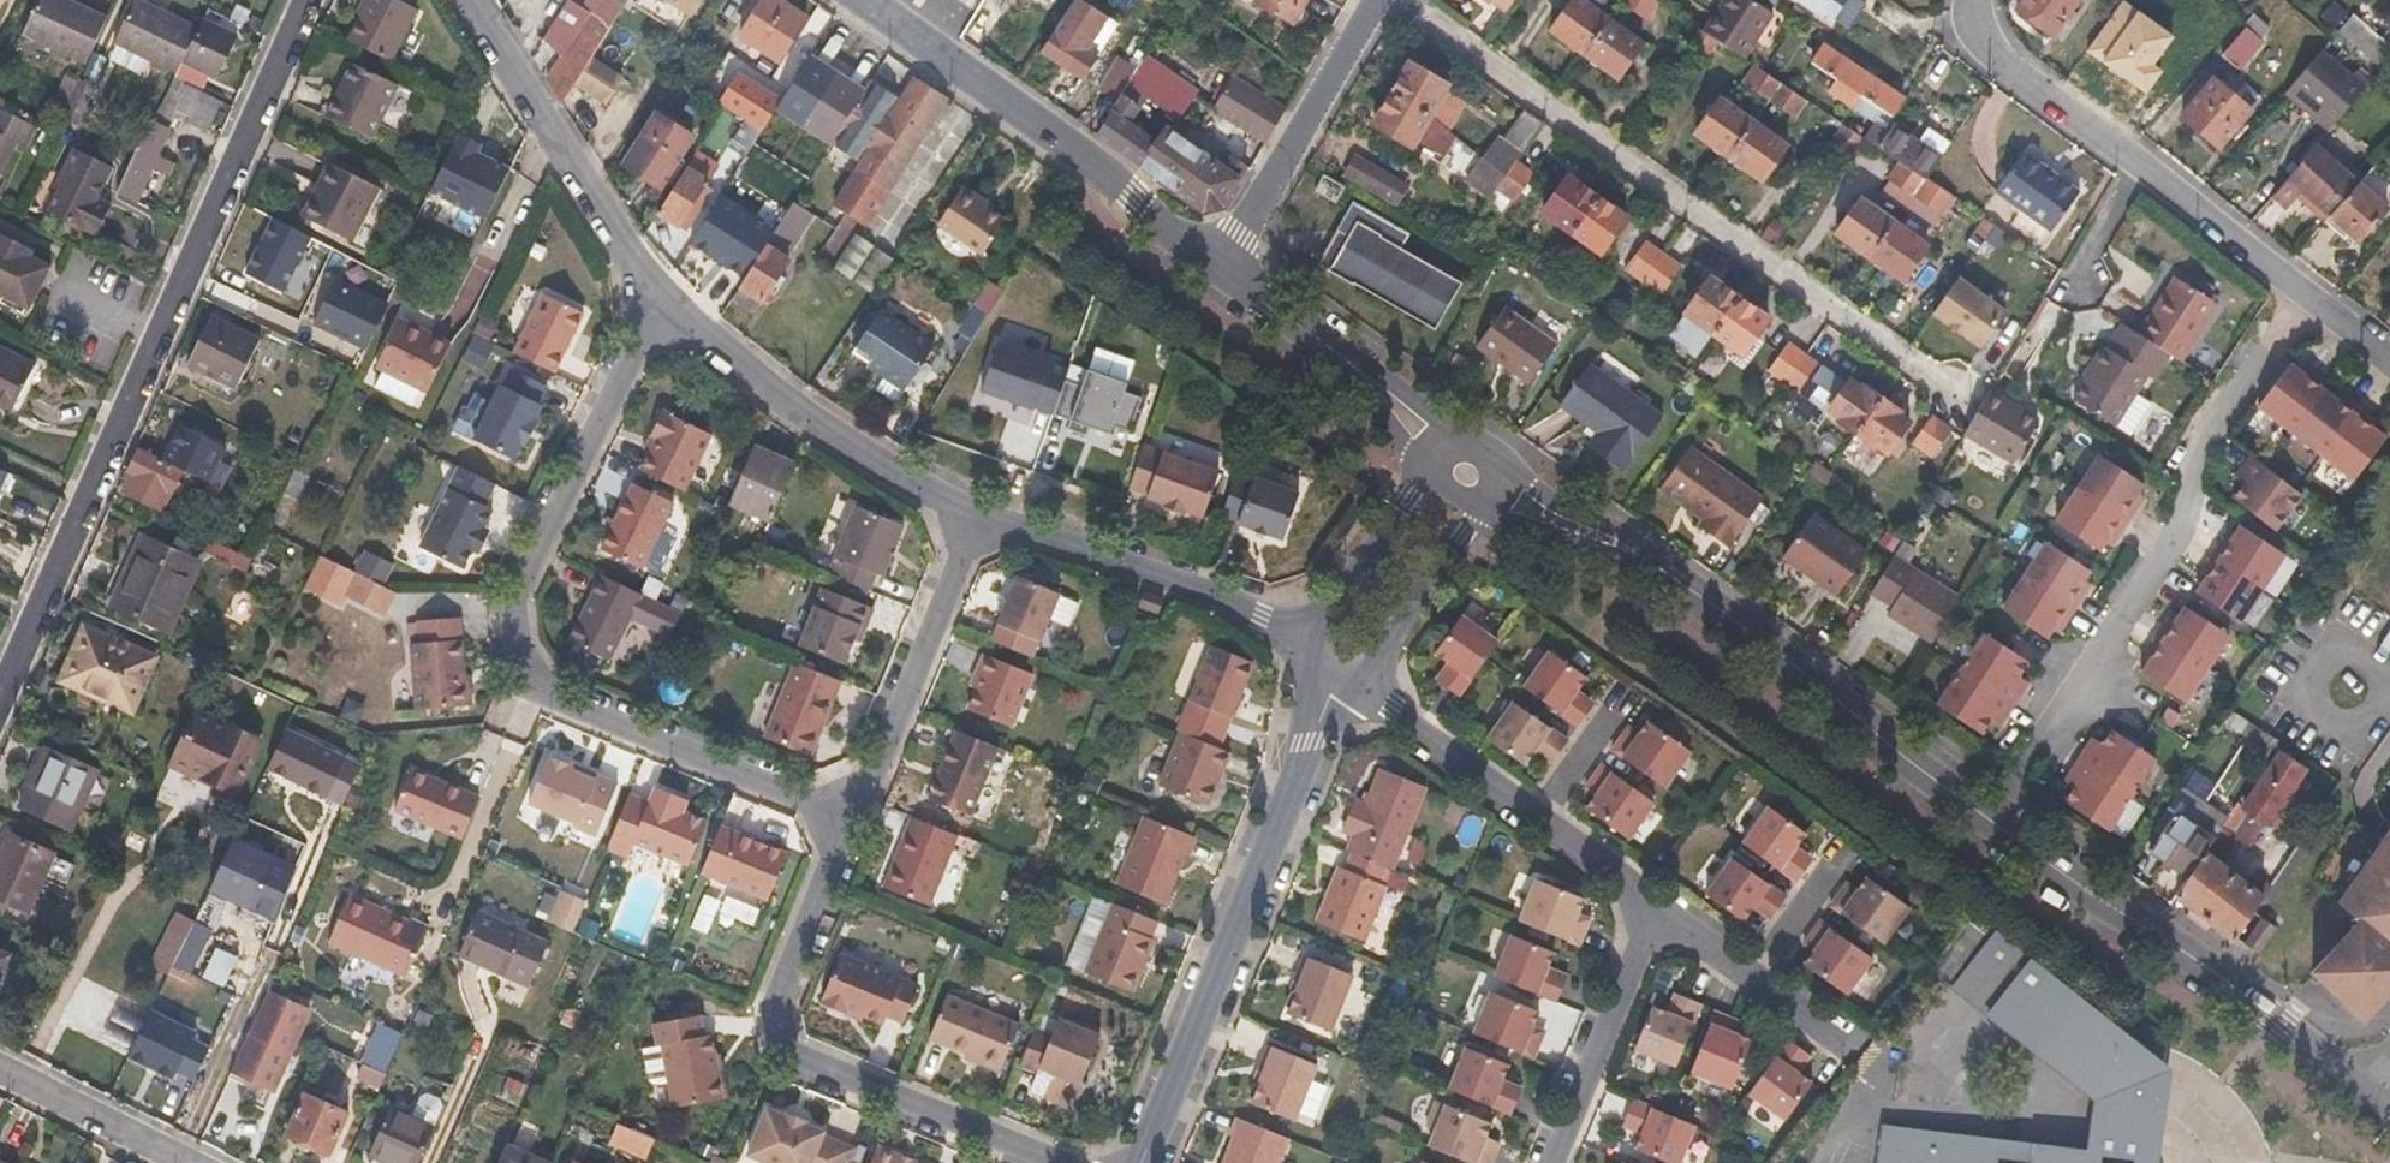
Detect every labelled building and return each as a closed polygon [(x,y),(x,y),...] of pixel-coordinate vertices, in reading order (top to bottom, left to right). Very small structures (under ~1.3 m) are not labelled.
[(112,18),(72,0),(44,0),(29,36),(91,63),(112,18)] [(201,25),(149,0),(135,0),(115,40),(180,71),(201,25)] [(417,12),(393,0),(369,0),(361,17),(365,19),(351,45),(390,66),(417,12)] [(614,27),(588,10),(571,0),(570,0),(539,49),(562,63),(550,84),(564,106),(578,84),(593,60),(614,27)] [(626,5),(618,0),(594,0),(588,10),(614,27),(626,5)] [(698,0),(671,0),(691,12),(698,0)] [(805,20),(775,0),(762,0),(739,37),(779,62),(805,20)] [(1103,11),(1087,0),(1075,0),(1042,52),(1083,79),(1099,56),(1081,43),(1087,35),(1093,39),(1109,15),(1103,11)] [(1250,1),(1289,24),(1303,0),(1248,0),(1250,1)] [(1514,0),(1486,0),(1491,3),(1493,1),(1506,11),(1514,0)] [(1611,19),(1584,0),(1574,0),(1553,30),(1586,54),(1611,19)] [(1658,0),(1625,0),(1625,1),(1648,16),(1658,0)] [(1772,12),(1754,0),(1722,0),(1702,30),(1708,34),(1717,40),(1742,55),(1772,12)] [(1844,0),(1802,0),(1831,19),(1844,0)] [(2076,0),(2022,0),(2016,9),(2051,34),(2076,0)] [(2230,62),(2264,20),(2253,11),(2250,9),(2230,33),(2233,35),(2218,52),(2230,62)] [(2350,9),(2337,25),(2381,64),(2389,54),(2389,44),(2350,9)] [(1619,77),(1644,42),(1611,19),(1586,54),(1619,77)] [(214,77),(235,34),(204,20),(201,25),(180,71),(177,77),(195,87),(203,71),(214,77)] [(1699,46),(1708,34),(1702,30),(1698,27),(1690,39),(1699,46)] [(1709,52),(1717,40),(1708,34),(1699,46),(1709,52)] [(1902,96),(1826,45),(1814,63),(1838,79),(1830,90),(1852,105),(1860,95),(1883,110),(1889,114),(1902,96)] [(2328,127),(2366,81),(2352,69),(2348,75),(2318,48),(2287,85),(2317,110),(2313,115),(2328,127)] [(1195,91),(1144,54),(1136,67),(1128,81),(1145,93),(1177,116),(1195,91)] [(1128,81),(1136,67),(1119,56),(1096,87),(1116,100),(1128,81)] [(593,60),(578,84),(608,103),(623,79),(593,60)] [(1428,116),(1447,86),(1410,64),(1391,93),(1428,116)] [(1769,98),(1781,81),(1759,66),(1747,82),(1769,98)] [(371,142),(397,88),(382,81),(353,67),(327,122),(356,135),(371,142)] [(202,129),(216,99),(195,87),(177,77),(168,94),(193,108),(186,121),(202,129)] [(2217,144),(2257,96),(2240,82),(2231,92),(2214,77),(2182,116),(2217,144)] [(81,126),(99,86),(84,80),(67,119),(81,126)] [(1149,137),(1127,120),(1145,93),(1128,81),(1116,100),(1096,132),(1134,159),(1149,137)] [(1803,95),(1781,81),(1769,98),(1792,113),(1803,95)] [(763,133),(783,101),(755,83),(741,105),(733,100),(727,110),(749,124),(763,133)] [(868,222),(944,103),(914,83),(900,106),(868,85),(831,144),(862,165),(837,202),(868,222)] [(1265,143),(1283,111),(1241,86),(1224,117),(1265,143)] [(1454,135),(1428,116),(1391,93),(1370,126),(1408,150),(1413,142),(1440,158),(1454,135)] [(1730,154),(1754,120),(1721,96),(1696,131),(1730,154)] [(24,145),(28,148),(39,125),(2,107),(0,111),(0,133),(18,142),(24,145)] [(1521,151),(1543,121),(1524,107),(1503,138),(1521,151)] [(1881,135),(1893,116),(1889,114),(1883,110),(1871,128),(1878,133),(1881,135)] [(665,185),(694,138),(660,116),(630,164),(665,185)] [(137,202),(174,128),(154,117),(139,143),(134,155),(116,191),(137,202)] [(1763,178),(1788,143),(1754,120),(1730,154),(1763,178)] [(1846,143),(1855,130),(1842,121),(1834,135),(1846,143)] [(747,159),(763,133),(749,124),(732,149),(747,159)] [(1244,167),(1187,126),(1179,137),(1165,127),(1140,164),(1204,209),(1221,207),(1244,167)] [(1938,157),(1919,143),(1893,127),(1881,146),(1902,160),(1925,176),(1938,157)] [(1872,141),(1878,133),(1871,128),(1865,136),(1872,141)] [(1938,157),(1950,142),(1929,128),(1919,143),(1938,157)] [(1856,150),(1865,136),(1855,130),(1846,143),(1856,150)] [(18,142),(0,133),(0,180),(18,142)] [(460,135),(431,192),(482,218),(507,170),(476,154),(480,145),(460,135)] [(1518,155),(1521,151),(1503,138),(1498,135),(1464,184),(1487,200),(1500,182),(1506,173),(1518,155)] [(2366,178),(2320,137),(2272,195),(2288,207),(2297,195),(2327,219),(2329,217),(2360,184),(2366,178)] [(2051,229),(2079,191),(2021,149),(1993,189),(2051,229)] [(112,209),(97,202),(113,170),(77,151),(49,211),(99,235),(112,209)] [(702,193),(719,167),(699,154),(662,213),(681,226),(689,214),(694,216),(707,197),(702,193)] [(1393,207),(1407,184),(1356,154),(1342,178),(1393,207)] [(1517,193),(1535,168),(1518,155),(1506,173),(1500,182),(1517,193)] [(1913,193),(1925,176),(1902,160),(1891,178),(1913,193)] [(303,219),(309,223),(353,244),(379,190),(330,165),(303,219)] [(1330,199),(1339,184),(1322,175),(1313,189),(1330,199)] [(1573,231),(1597,195),(1567,176),(1544,210),(1573,231)] [(1954,196),(1925,176),(1913,193),(1943,212),(1954,196)] [(1913,193),(1891,178),(1879,196),(1901,210),(1913,193)] [(2358,242),(2387,209),(2360,184),(2329,217),(2358,242)] [(983,254),(1004,222),(990,214),(995,207),(963,186),(937,225),(983,254)] [(1913,193),(1901,210),(1931,230),(1943,212),(1913,193)] [(1871,253),(1895,219),(1860,194),(1836,229),(1871,253)] [(789,204),(773,195),(757,221),(774,231),(789,204)] [(1602,251),(1626,215),(1597,195),(1573,231),(1602,251)] [(1355,222),(1401,248),(1408,235),(1351,202),(1317,262),(1330,269),(1355,222)] [(795,203),(742,286),(734,300),(756,315),(789,262),(786,259),(813,216),(795,203)] [(311,236),(272,216),(244,272),(282,292),(311,236)] [(1987,235),(1995,222),(1985,216),(1977,229),(1987,235)] [(1785,228),(1772,219),(1762,234),(1775,243),(1785,228)] [(1904,276),(1929,243),(1895,219),(1871,253),(1904,276)] [(1401,248),(1355,222),(1330,269),(1435,329),(1460,282),(1401,248)] [(1995,241),(2004,228),(1995,222),(1987,235),(1995,241)] [(873,294),(898,257),(857,231),(833,267),(873,294)] [(34,249),(0,232),(0,292),(30,306),(49,267),(30,258),(34,249)] [(1644,281),(1663,255),(1647,244),(1629,270),(1644,281)] [(1659,292),(1678,265),(1663,255),(1644,281),(1659,292)] [(1545,269),(1533,260),(1526,270),(1539,278),(1545,269)] [(1550,287),(1557,278),(1545,269),(1539,278),(1550,287)] [(2223,297),(2191,276),(2184,270),(2143,333),(2176,354),(2183,359),(2223,297)] [(1716,331),(1740,297),(1709,275),(1686,309),(1715,330),(1716,331)] [(386,302),(331,276),(310,321),(364,347),(386,302)] [(1981,345),(2006,310),(1959,276),(1935,311),(1981,345)] [(990,314),(1002,294),(988,286),(976,305),(990,314)] [(553,374),(582,315),(541,296),(513,354),(553,374)] [(1745,352),(1768,317),(1740,297),(1716,331),(1745,352)] [(975,339),(990,314),(976,305),(961,331),(975,339)] [(1530,385),(1559,344),(1506,305),(1476,346),(1530,385)] [(1715,330),(1686,309),(1670,331),(1699,352),(1715,330)] [(896,403),(905,390),(934,347),(882,312),(855,350),(885,370),(882,375),(885,377),(875,390),(896,403)] [(237,388),(259,338),(212,316),(188,365),(237,388)] [(2082,375),(2086,379),(2074,396),(2116,425),(2152,373),(2160,378),(2176,354),(2143,333),(2140,336),(2122,324),(2109,344),(2105,342),(2092,359),(2082,375)] [(423,400),(446,351),(422,340),(394,327),(371,375),(423,400)] [(475,337),(465,360),(482,367),(492,345),(475,337)] [(1055,415),(1065,383),(1070,368),(1052,362),(1053,360),(1000,342),(982,392),(1035,411),(1037,409),(1055,415)] [(1789,380),(1808,355),(1790,342),(1772,368),(1789,380)] [(38,366),(0,346),(0,406),(14,413),(38,366)] [(1858,431),(1882,396),(1866,385),(1864,387),(1850,377),(1847,382),(1808,355),(1789,380),(1840,415),(1838,418),(1858,431)] [(1676,361),(1669,370),(1682,379),(1688,370),(1676,361)] [(1666,417),(1592,363),(1562,405),(1599,432),(1589,446),(1625,472),(1666,417)] [(2333,396),(2324,390),(2329,382),(2316,371),(2306,363),(2301,370),(2291,363),(2270,393),(2259,406),(2292,431),(2306,442),(2317,427),(2337,399),(2342,391),(2338,388),(2333,396)] [(474,441),(500,454),(514,461),(520,446),(525,446),(536,423),(533,421),(540,407),(538,403),(546,387),(512,371),(505,386),(501,384),(491,404),(474,441)] [(1128,432),(1139,397),(1123,393),(1126,382),(1088,371),(1082,387),(1065,383),(1055,415),(1054,417),(1070,421),(1068,430),(1084,435),(1085,428),(1109,436),(1111,426),(1128,432)] [(2014,461),(2038,420),(2023,412),(2027,405),(2011,397),(1993,385),(1966,432),(2014,461)] [(2388,438),(2379,431),(2383,423),(2342,391),(2337,399),(2317,427),(2306,442),(2356,481),(2388,438)] [(474,441),(491,404),(474,396),(467,411),(462,409),(452,431),(474,441)] [(1888,449),(1909,419),(1898,410),(1899,408),(1882,396),(1858,431),(1876,444),(1878,441),(1888,449)] [(645,448),(648,453),(640,470),(685,492),(712,436),(682,421),(662,410),(650,433),(652,436),(645,448)] [(1932,451),(1951,425),(1935,413),(1916,439),(1932,451)] [(210,481),(231,436),(192,418),(169,464),(180,469),(210,481)] [(1845,462),(1870,480),(1887,458),(1862,439),(1845,462)] [(1203,517),(1218,472),(1143,445),(1128,488),(1146,494),(1145,498),(1164,503),(1163,508),(1183,516),(1186,511),(1203,517)] [(1732,548),(1767,500),(1693,447),(1663,489),(1707,521),(1703,527),(1732,548)] [(162,508),(180,469),(169,464),(138,449),(127,471),(132,475),(124,491),(162,508)] [(756,449),(743,477),(728,469),(723,479),(739,486),(732,505),(773,523),(797,465),(756,449)] [(2137,490),(2144,479),(2100,451),(2054,519),(2100,547),(2106,537),(2115,543),(2145,495),(2137,490)] [(2255,514),(2281,478),(2253,456),(2235,478),(2245,485),(2234,499),(2255,514)] [(1824,480),(1832,469),(1818,460),(1810,470),(1824,480)] [(13,472),(0,466),(0,499),(13,472)] [(1836,489),(1843,478),(1832,469),(1824,480),(1836,489)] [(491,534),(483,530),(493,510),(485,506),(494,486),(488,482),(460,470),(421,549),(463,570),(472,552),(480,555),(491,534)] [(1285,539),(1299,492),(1254,478),(1253,480),(1236,474),(1223,515),(1238,519),(1238,524),(1254,528),(1253,532),(1264,536),(1266,533),(1285,539)] [(2276,530),(2303,495),(2281,478),(2255,514),(2276,530)] [(210,516),(223,488),(210,481),(197,510),(210,516)] [(642,569),(675,503),(632,483),(600,549),(642,569)] [(884,581),(905,527),(857,507),(836,559),(843,561),(838,577),(872,592),(877,576),(884,581)] [(1838,592),(1868,550),(1814,512),(1784,554),(1838,592)] [(2222,538),(2202,566),(2196,575),(2203,580),(2197,589),(2241,618),(2284,554),(2240,525),(2230,543),(2222,538)] [(2286,550),(2248,525),(2245,529),(2284,554),(2286,550)] [(2230,543),(2236,532),(2229,527),(2222,538),(2230,543)] [(164,629),(195,560),(143,537),(111,604),(164,629)] [(2003,607),(2025,621),(2048,635),(2053,627),(2061,632),(2065,623),(2092,583),(2085,578),(2091,569),(2047,539),(2003,607)] [(1960,593),(1912,563),(1920,550),(1908,542),(1876,590),(1893,601),(1887,610),(1934,638),(1960,593)] [(767,567),(773,551),(762,547),(755,562),(767,567)] [(366,554),(363,558),(355,574),(381,588),(392,566),(366,554)] [(381,615),(392,592),(381,588),(355,574),(352,573),(340,596),(381,615)] [(611,661),(642,595),(602,575),(569,641),(611,661)] [(1041,644),(1050,620),(1068,626),(1077,602),(1017,579),(996,626),(998,628),(992,644),(1032,659),(1037,643),(1041,644)] [(847,665),(856,642),(863,645),(876,609),(824,589),(800,646),(847,665)] [(1158,617),(1162,602),(1142,595),(1137,608),(1158,617)] [(2172,609),(2147,647),(2140,657),(2147,662),(2141,672),(2186,700),(2230,632),(2186,604),(2180,614),(2172,609)] [(1438,682),(1445,686),(1461,697),(1499,641),(1462,615),(1435,654),(1450,664),(1438,682)] [(468,706),(460,618),(416,621),(418,643),(411,644),(417,709),(468,706)] [(129,712),(153,656),(82,625),(58,682),(129,712)] [(1991,719),(1996,723),(1999,725),(2030,680),(2021,674),(2030,661),(1983,632),(1937,704),(1982,733),(1991,719)] [(1232,722),(1253,666),(1211,649),(1189,704),(1232,722)] [(1580,690),(1590,676),(1553,649),(1524,688),(1578,726),(1596,701),(1580,690)] [(969,688),(975,690),(966,711),(1011,729),(1032,675),(982,656),(969,688)] [(812,758),(844,681),(797,664),(767,739),(812,758)] [(1552,762),(1557,755),(1569,737),(1516,701),(1488,739),(1527,764),(1537,751),(1552,762)] [(231,790),(255,738),(193,709),(169,762),(231,790)] [(1628,728),(1624,734),(1612,751),(1666,788),(1691,752),(1679,743),(1688,730),(1667,715),(1658,728),(1649,722),(1639,734),(1628,728)] [(288,727),(268,768),(345,805),(352,790),(363,763),(288,727)] [(2094,736),(2088,745),(2070,771),(2064,781),(2072,787),(2064,801),(2110,831),(2156,757),(2112,728),(2103,742),(2094,736)] [(969,817),(997,749),(956,733),(927,800),(969,817)] [(1215,792),(1212,788),(1219,774),(1223,775),(1230,757),(1180,736),(1158,790),(1203,808),(1212,803),(1215,792)] [(70,827),(95,772),(43,749),(19,806),(70,827)] [(2291,815),(2313,783),(2304,776),(2308,769),(2283,752),(2248,804),(2246,807),(2253,811),(2237,835),(2253,845),(2268,822),(2272,823),(2277,815),(2283,818),(2291,815)] [(598,836),(620,782),(598,773),(595,778),(573,770),(575,764),(548,755),(529,803),(576,823),(576,828),(598,836)] [(1601,766),(1589,783),(1585,789),(1594,796),(1585,809),(1628,839),(1654,803),(1601,766)] [(462,839),(479,796),(411,768),(394,809),(462,839)] [(1394,873),(1427,790),(1382,773),(1368,807),(1355,802),(1343,834),(1354,840),(1349,855),(1353,856),(1388,870),(1394,873)] [(2167,806),(2175,811),(2192,821),(2213,836),(2228,814),(2182,784),(2167,806)] [(691,866),(709,820),(687,811),(691,801),(656,787),(649,801),(632,794),(608,848),(630,857),(636,844),(691,866)] [(356,810),(362,794),(352,790),(345,805),(356,810)] [(2246,807),(2248,804),(2239,798),(2228,814),(2213,836),(2223,842),(2246,807)] [(1797,882),(1809,867),(1813,860),(1796,850),(1807,834),(1769,807),(1743,843),(1797,882)] [(2166,861),(2192,821),(2175,811),(2151,850),(2166,861)] [(928,908),(957,836),(911,817),(882,887),(928,908)] [(531,852),(536,838),(564,847),(555,875),(572,880),(584,843),(506,819),(499,842),(531,852)] [(1189,857),(1195,840),(1144,819),(1116,887),(1165,907),(1185,857),(1189,857)] [(2188,875),(2204,850),(2213,836),(2192,821),(2166,861),(2188,875)] [(771,901),(790,853),(722,825),(703,872),(771,901)] [(50,852),(9,836),(0,857),(0,898),(26,909),(50,852)] [(2278,871),(2296,845),(2282,836),(2265,862),(2278,871)] [(2375,1006),(2389,990),(2389,839),(2386,837),(2336,903),(2358,922),(2311,972),(2364,1020),(2375,1006)] [(248,909),(271,858),(229,840),(207,886),(206,890),(248,909)] [(2264,894),(2204,850),(2188,875),(2175,895),(2234,939),(2264,894)] [(1366,943),(1387,889),(1382,886),(1388,870),(1353,856),(1346,872),(1339,870),(1317,924),(1366,943)] [(274,921),(296,869),(271,858),(248,909),(274,921)] [(1769,921),(1775,913),(1787,897),(1731,858),(1705,895),(1743,921),(1752,909),(1769,921)] [(1911,908),(1867,877),(1858,891),(1848,885),(1832,907),(1884,945),(1911,908)] [(1582,948),(1589,930),(1592,922),(1579,916),(1586,900),(1538,881),(1521,924),(1582,948)] [(576,929),(586,903),(565,894),(560,892),(549,917),(576,929)] [(693,928),(710,934),(722,898),(704,893),(693,928)] [(407,977),(430,927),(412,918),(408,920),(350,895),(330,940),(407,977)] [(727,895),(721,913),(756,925),(762,907),(727,895)] [(458,954),(521,982),(545,993),(564,949),(520,930),(526,918),(485,900),(480,912),(477,912),(458,954)] [(1132,995),(1154,942),(1152,940),(1158,922),(1113,903),(1084,974),(1132,995)] [(201,940),(208,924),(193,918),(185,934),(201,940)] [(2257,954),(2276,928),(2262,918),(2243,944),(2257,954)] [(1958,991),(1991,1017),(2041,1056),(2043,1052),(2059,1064),(2056,1068),(2094,1098),(2089,1151),(1882,1127),(1878,1162),(2152,1162),(2164,1070),(1996,940),(1970,919),(1929,970),(1958,991)] [(302,941),(308,925),(298,921),(291,937),(302,941)] [(1822,923),(1810,939),(1804,946),(1814,952),(1804,966),(1847,996),(1873,959),(1822,923)] [(184,978),(201,940),(185,934),(177,949),(168,971),(184,978)] [(1549,970),(1556,955),(1514,938),(1497,977),(1559,1002),(1569,978),(1549,970)] [(168,971),(177,949),(159,941),(149,965),(166,973),(168,971)] [(235,953),(228,951),(217,946),(203,974),(215,981),(221,983),(235,953)] [(9,954),(0,951),(0,975),(9,954)] [(821,1003),(844,1013),(861,1021),(864,1015),(885,1023),(887,1016),(905,1022),(919,986),(839,953),(821,997),(823,999),(821,1003)] [(677,974),(681,963),(669,958),(665,969),(677,974)] [(1289,992),(1297,993),(1288,1017),(1332,1033),(1353,977),(1306,958),(1299,975),(1296,974),(1289,992)] [(1066,997),(1071,985),(1056,978),(1051,990),(1066,997)] [(1007,1055),(1020,1024),(948,994),(930,1038),(966,1053),(965,1058),(1001,1071),(1007,1055)] [(271,1090),(307,1010),(274,995),(254,1038),(248,1035),(231,1071),(271,1090)] [(1543,1041),(1546,1034),(1535,1029),(1541,1013),(1492,995),(1475,1035),(1537,1059),(1543,1041)] [(1701,1006),(1684,999),(1676,995),(1668,1015),(1651,1008),(1635,1052),(1675,1068),(1701,1006)] [(192,1032),(148,1011),(127,1055),(172,1077),(175,1069),(196,1079),(212,1050),(189,1039),(192,1032)] [(1736,1046),(1744,1025),(1734,1021),(1715,1014),(1690,1075),(1734,1092),(1749,1051),(1736,1046)] [(724,1100),(712,1036),(704,1038),(701,1016),(653,1024),(657,1047),(662,1047),(673,1109),(724,1100)] [(1044,1030),(1049,1018),(1041,1016),(1036,1027),(1044,1030)] [(1081,1084),(1101,1034),(1060,1017),(1050,1042),(1033,1035),(1020,1066),(1038,1074),(1030,1093),(1047,1100),(1049,1096),(1058,1100),(1066,1078),(1081,1084)] [(361,1062),(386,1073),(403,1036),(376,1024),(359,1061),(361,1062)] [(1799,1076),(1813,1058),(1805,1053),(1788,1041),(1749,1096),(1787,1121),(1813,1086),(1799,1076)] [(1297,1122),(1318,1065),(1271,1048),(1265,1063),(1261,1062),(1252,1081),(1261,1084),(1253,1105),(1297,1122)] [(1514,1115),(1523,1089),(1504,1082),(1510,1067),(1467,1051),(1450,1090),(1514,1115)] [(361,1062),(353,1080),(378,1091),(386,1073),(361,1062)] [(434,1127),(443,1104),(442,1098),(428,1092),(421,1094),(412,1117),(434,1127)] [(331,1151),(348,1113),(305,1093),(288,1131),(331,1151)] [(1696,1126),(1635,1100),(1624,1129),(1644,1136),(1637,1153),(1664,1162),(1682,1162),(1696,1126)] [(1497,1154),(1500,1147),(1487,1142),(1495,1124),(1438,1103),(1426,1130),(1436,1134),(1431,1148),(1468,1162),(1494,1162),(1497,1154)] [(852,1161),(857,1148),(824,1135),(826,1131),(808,1124),(807,1118),(787,1111),(784,1115),(766,1107),(746,1154),(769,1162),(851,1162),(852,1161)] [(436,1128),(434,1127),(412,1117),(392,1109),(373,1152),(398,1162),(421,1162),(436,1128)] [(1292,1141),(1238,1118),(1230,1138),(1234,1139),(1224,1162),(1282,1162),(1292,1141)] [(653,1141),(614,1124),(606,1144),(646,1159),(653,1141)] [(556,1162),(508,1143),(500,1162),(556,1162)] [(709,1161),(714,1149),(702,1143),(698,1156),(709,1161)] [(899,1159),(901,1155),(877,1146),(871,1162),(909,1162),(899,1159)]
